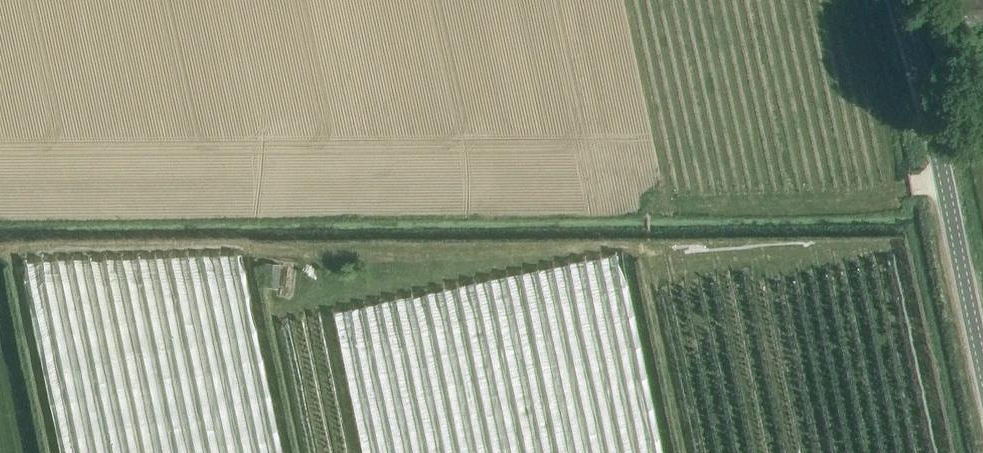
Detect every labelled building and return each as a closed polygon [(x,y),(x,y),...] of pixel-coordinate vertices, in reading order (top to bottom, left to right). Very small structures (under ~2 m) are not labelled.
[(957,25),(982,22),(982,0),(954,0),(957,25)] [(267,262),(265,286),(280,287),(283,264),(278,263),(267,262)]
